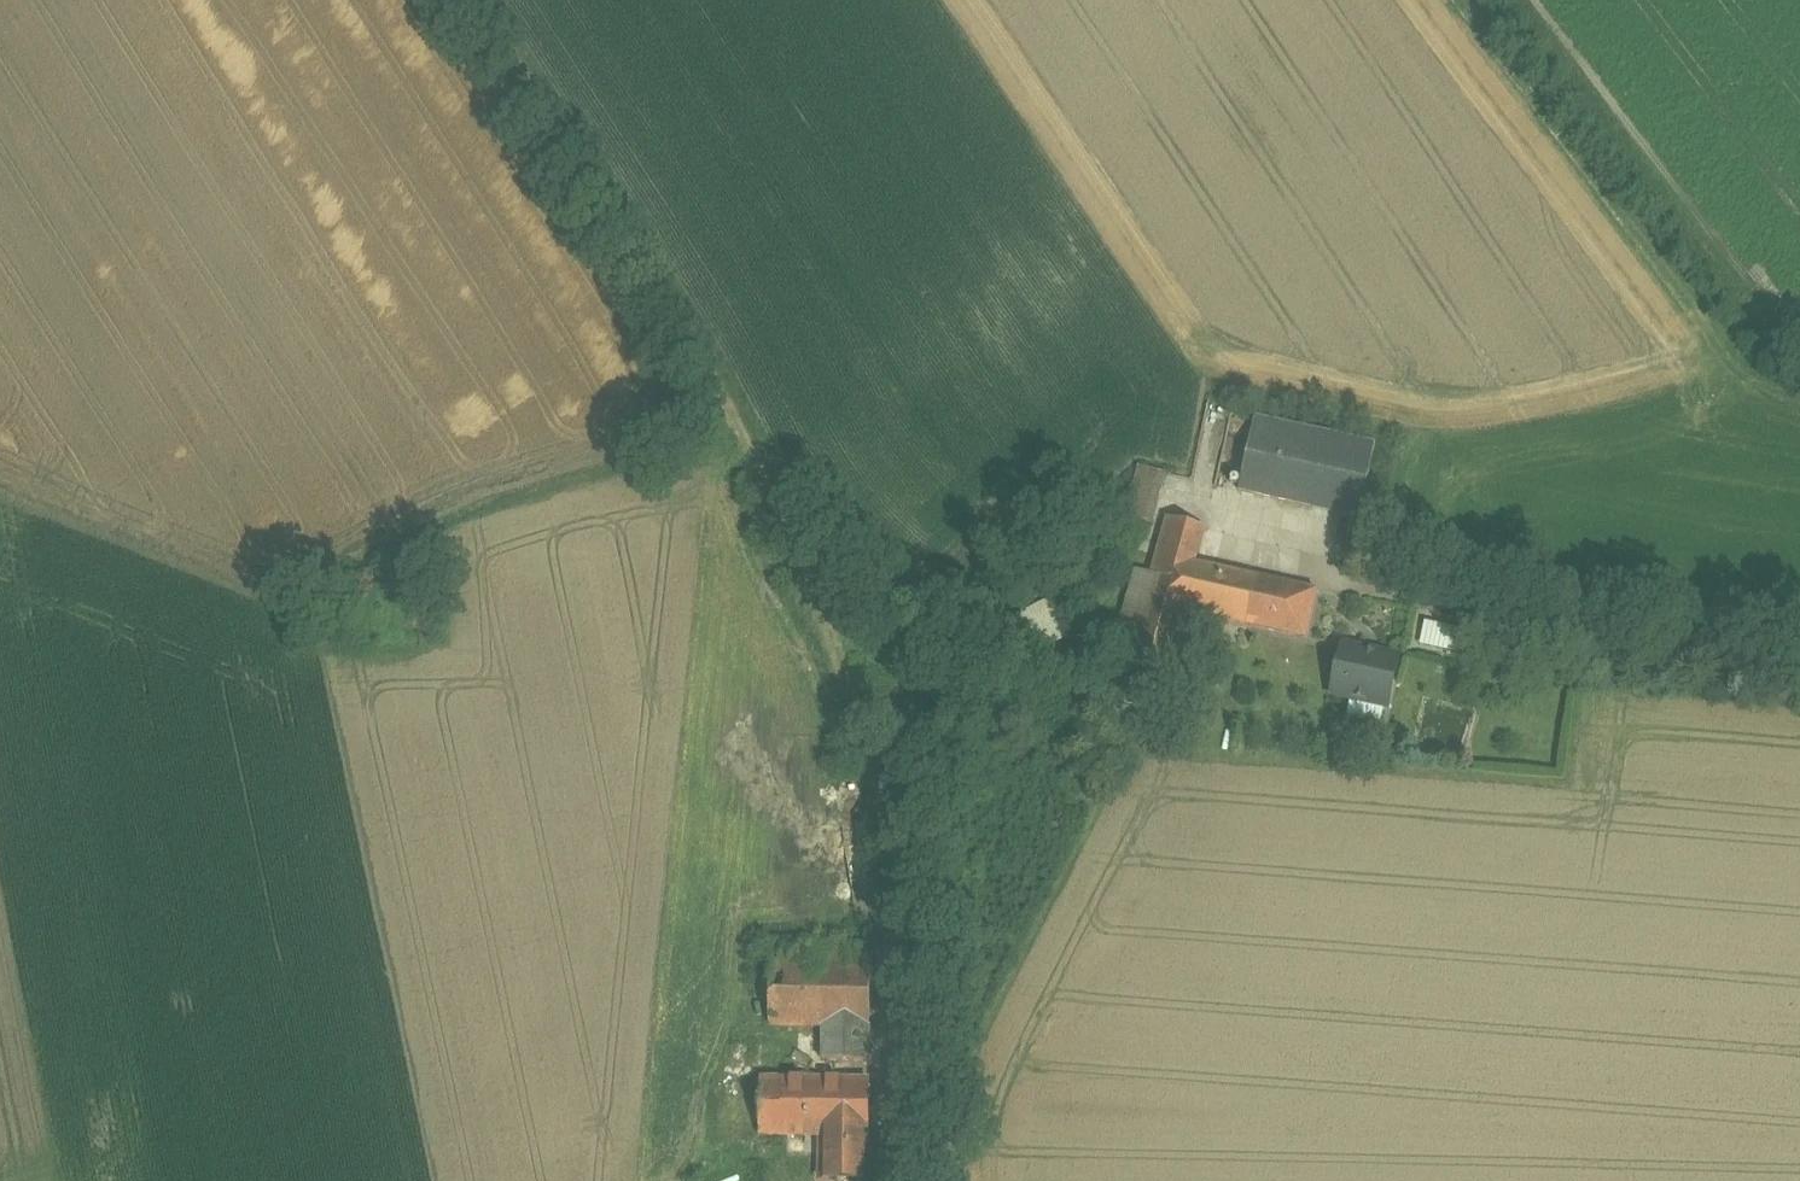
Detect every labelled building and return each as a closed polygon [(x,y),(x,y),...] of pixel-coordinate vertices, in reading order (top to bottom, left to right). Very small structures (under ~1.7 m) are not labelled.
[(1376,446),(1255,419),(1239,491),(1360,518),(1376,446)] [(1166,473),(1140,466),(1127,515),(1152,523),(1166,473)] [(1168,518),(1153,574),(1137,569),(1112,659),(1165,674),(1206,528),(1168,518)] [(1317,590),(1214,568),(1202,616),(1251,627),(1306,639),(1317,590)] [(1046,597),(998,621),(1018,660),(1066,636),(1046,597)] [(1326,640),(1316,696),(1344,701),(1342,716),(1380,723),(1392,651),(1326,640)] [(871,944),(771,943),(771,1025),(824,1026),(824,1061),(869,1062),(869,1026),(870,1026),(871,944)] [(870,1080),(762,1079),(761,1135),(822,1136),(869,1136),(870,1080)] [(869,1136),(822,1136),(822,1179),(869,1179),(869,1136)]
